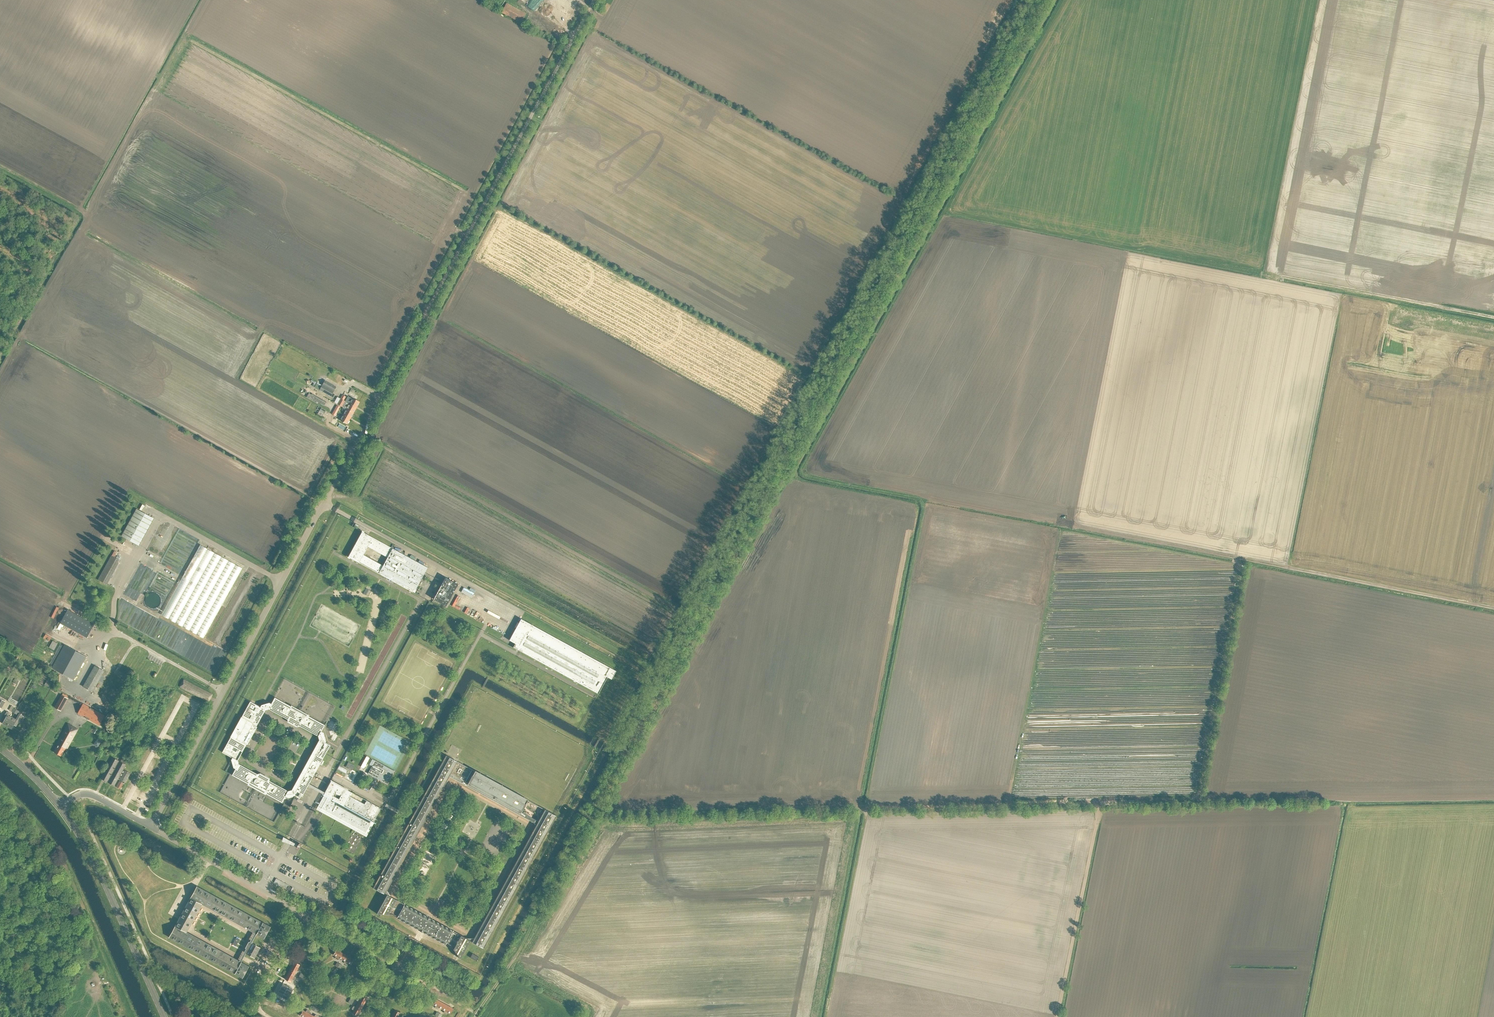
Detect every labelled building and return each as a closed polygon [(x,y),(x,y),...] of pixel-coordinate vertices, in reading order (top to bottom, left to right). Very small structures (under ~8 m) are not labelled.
[(524,13),(506,3),(501,13),(519,23),(524,13)] [(325,380),(322,385),(333,392),(336,387),(325,380)] [(330,397),(333,392),(322,385),(319,390),(330,397)] [(352,398),(355,393),(351,390),(347,397),(351,400),(349,404),(356,408),(359,402),(352,398)] [(312,394),(311,394),(309,393),(306,397),(309,398),(311,398),(310,400),(314,402),(314,401),(323,406),(326,402),(312,394)] [(349,404),(343,400),(340,398),(336,404),(343,408),(353,413),(356,408),(349,404)] [(327,416),(329,413),(317,406),(316,409),(319,410),(317,414),(321,417),(323,413),(327,416)] [(350,419),(353,413),(343,408),(341,411),(344,412),(343,415),(350,419)] [(350,419),(343,415),(341,418),(340,417),(338,419),(340,420),(347,424),(350,419)] [(153,518),(137,510),(122,536),(138,545),(153,518)] [(412,592),(414,588),(416,589),(427,568),(362,532),(360,535),(349,557),(412,592)] [(203,638),(241,568),(199,545),(160,615),(203,638)] [(116,558),(111,555),(98,580),(106,585),(120,560),(119,560),(120,558),(117,556),(116,558)] [(458,584),(445,577),(433,599),(446,606),(458,584)] [(130,597),(137,600),(140,592),(139,592),(140,590),(139,589),(142,583),(140,583),(139,586),(137,584),(135,588),(134,587),(130,597)] [(472,596),(474,591),(463,587),(461,592),(472,596)] [(460,609),(461,607),(456,604),(460,596),(458,594),(452,605),(460,609)] [(68,610),(60,623),(87,638),(94,624),(68,610)] [(616,671),(521,619),(510,640),(515,643),(513,647),(521,651),(598,694),(607,677),(611,679),(616,671)] [(52,640),(49,646),(54,649),(58,642),(52,640)] [(52,668),(74,680),(87,657),(64,645),(52,668)] [(101,683),(105,677),(102,675),(105,671),(95,665),(83,687),(93,692),(99,681),(101,683)] [(212,695),(183,680),(180,687),(209,702),(212,695)] [(54,708),(61,711),(67,699),(61,695),(54,708)] [(266,793),(282,802),(286,796),(288,797),(296,794),(297,793),(302,795),(317,768),(325,753),(330,744),(326,742),(326,740),(324,732),(322,730),(325,725),(309,716),(309,715),(300,710),(291,705),(291,706),(275,697),(271,703),(269,702),(265,703),(262,704),(260,707),(250,701),(242,716),(241,716),(230,736),(231,736),(222,752),(232,758),(231,760),(234,767),(236,768),(232,775),(248,784),(248,785),(257,789),(265,794),(266,793)] [(77,714),(99,726),(104,716),(83,704),(77,714)] [(7,726),(12,718),(7,715),(5,714),(2,719),(4,720),(2,724),(7,726)] [(12,718),(7,726),(12,729),(14,725),(16,727),(18,722),(20,723),(24,716),(19,714),(15,720),(12,718)] [(78,729),(68,724),(57,744),(58,745),(54,752),(61,756),(65,750),(66,750),(78,729)] [(119,756),(115,754),(113,758),(112,758),(101,779),(114,786),(118,778),(120,779),(120,780),(125,783),(127,780),(130,773),(125,770),(121,777),(119,776),(126,765),(127,761),(122,758),(120,762),(117,760),(119,756)] [(364,768),(370,757),(366,755),(361,766),(364,768)] [(471,769),(457,762),(446,755),(373,888),(384,894),(449,776),(536,824),(474,938),(467,938),(461,935),(460,935),(452,931),(453,930),(429,917),(404,904),(396,900),(387,894),(379,908),(376,913),(393,914),(394,915),(397,917),(397,918),(421,931),(445,944),(446,942),(454,946),(453,948),(459,959),(468,943),(473,942),(483,948),(556,816),(556,815),(545,809),(538,822),(520,812),(527,799),(475,770),(468,783),(465,781),(471,769)] [(370,766),(365,774),(387,786),(395,773),(370,759),(367,765),(370,766)] [(352,770),(355,765),(348,762),(346,767),(351,770),(352,770)] [(349,796),(351,792),(331,780),(329,784),(324,794),(328,796),(322,808),(324,810),(366,833),(373,820),(375,821),(376,819),(375,818),(381,808),(366,800),(364,804),(349,796)] [(121,789),(124,783),(119,781),(116,787),(121,789)] [(289,886),(275,878),(273,883),(287,890),(287,889),(290,890),(291,887),(289,886)] [(270,927),(263,922),(197,886),(190,897),(175,926),(168,937),(235,973),(242,978),(249,966),(241,962),(187,932),(202,904),(256,934),(264,938),(270,927)] [(260,947),(252,943),(251,942),(245,953),(254,958),(257,952),(260,947)] [(342,960),(345,954),(336,949),(333,955),(336,956),(335,958),(338,960),(339,958),(342,960)] [(350,964),(353,959),(345,954),(342,960),(345,961),(343,963),(347,965),(348,963),(350,964)] [(290,970),(295,973),(296,971),(298,972),(300,968),(298,967),(300,965),(295,962),(290,970)] [(295,973),(290,970),(285,979),(290,982),(292,979),(294,980),(295,977),(293,976),(295,973)] [(357,1004),(362,1007),(367,998),(362,995),(360,998),(358,997),(356,1000),(358,1001),(357,1004)] [(441,1009),(444,1004),(436,999),(433,1004),(436,1006),(435,1008),(438,1010),(439,1008),(441,1009)] [(357,1016),(362,1007),(357,1004),(355,1007),(353,1006),(352,1009),(354,1010),(352,1013),(357,1016)] [(444,1004),(441,1009),(444,1010),(443,1012),(446,1014),(447,1012),(450,1014),(453,1008),(444,1004)]
